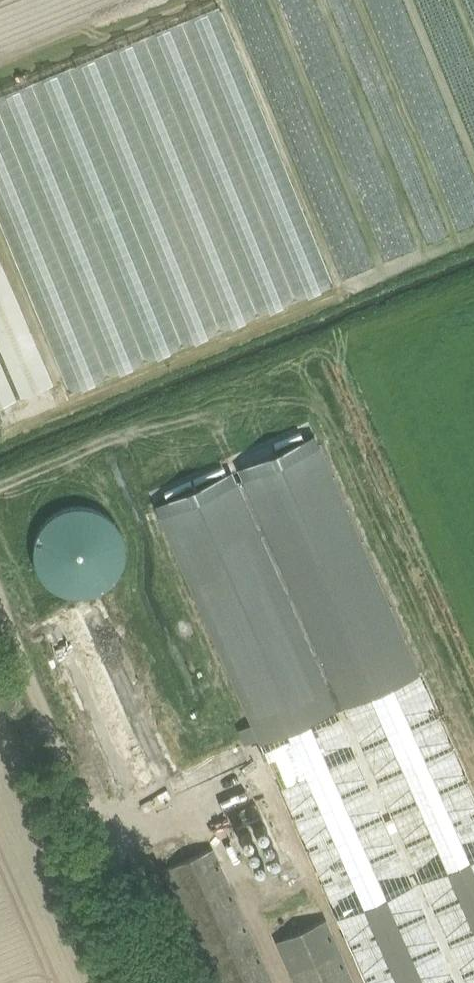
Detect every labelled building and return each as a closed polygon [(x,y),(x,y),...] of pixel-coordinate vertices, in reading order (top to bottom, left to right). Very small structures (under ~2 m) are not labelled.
[(0,93),(0,193),(8,172),(275,79),(265,52),(336,78),(323,39),(352,62),(358,44),(377,59),(386,34),(439,53),(446,36),(473,46),(473,0),(268,0),(0,93)] [(53,390),(0,258),(0,345),(3,343),(1,338),(7,336),(12,350),(4,354),(23,401),(53,390)] [(133,337),(138,353),(155,348),(148,327),(136,331),(138,336),(133,337)] [(69,343),(51,350),(63,384),(132,358),(121,329),(109,333),(110,336),(100,340),(101,342),(90,346),(88,343),(71,350),(69,343)] [(17,399),(0,355),(0,406),(17,399)] [(154,504),(366,982),(473,982),(473,794),(315,433),(301,440),(298,433),(271,445),(274,451),(271,453),(268,446),(237,460),(239,467),(230,471),(227,464),(196,478),(199,484),(196,486),(193,479),(166,491),(169,498),(154,504)] [(41,576),(46,583),(50,586),(53,589),(56,591),(61,593),(65,594),(67,595),(70,596),(75,596),(79,596),(82,596),(90,595),(98,592),(105,588),(112,582),(117,576),(121,568),(123,560),(124,552),(124,543),(121,535),(118,527),(113,520),(106,515),(99,510),(91,507),(83,506),(74,506),(66,507),(58,511),(51,515),(45,521),(40,528),(36,535),(34,544),(33,552),(34,561),(37,569),(41,576)] [(256,802),(230,813),(237,829),(263,818),(256,802)] [(215,982),(273,982),(213,848),(165,869),(215,982)] [(294,982),(355,982),(326,918),(275,941),(294,982)]
